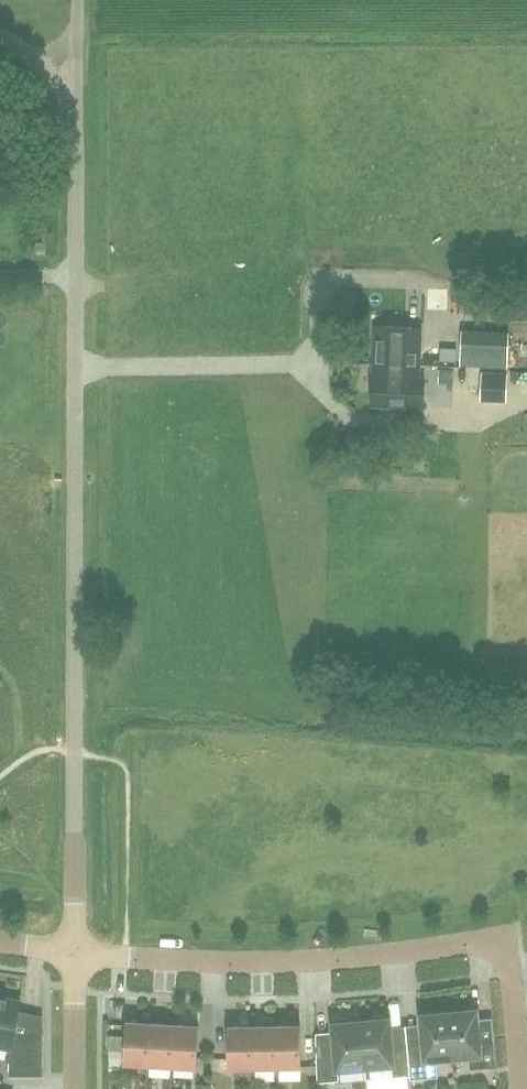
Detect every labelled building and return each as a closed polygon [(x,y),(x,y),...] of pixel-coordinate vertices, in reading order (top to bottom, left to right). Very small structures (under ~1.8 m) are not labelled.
[(421,327),(375,325),(373,376),(372,376),(371,404),(424,406),(425,378),(419,378),(421,327)] [(509,333),(462,331),(460,365),(507,367),(509,333)] [(0,997),(0,1047),(9,1049),(9,1076),(43,1076),(43,1034),(14,1033),(21,1001),(0,997)] [(448,1012),(453,1058),(469,1056),(470,1070),(497,1067),(494,1039),(480,1040),(477,1010),(448,1012)] [(407,1045),(410,1076),(410,1079),(438,1076),(436,1059),(453,1058),(448,1012),(420,1015),(422,1041),(419,1044),(407,1045)] [(370,1020),(361,1021),(365,1067),(383,1066),(384,1078),(410,1076),(407,1045),(392,1047),(389,1019),(385,1019),(382,1015),(372,1016),(370,1020)] [(365,1067),(361,1021),(352,1022),(349,1018),(339,1019),(336,1023),(332,1024),(334,1047),(316,1049),(317,1083),(339,1081),(338,1070),(365,1067)] [(148,1065),(151,1023),(126,1022),(123,1063),(148,1065)] [(174,1024),(151,1023),(148,1065),(172,1066),(174,1024)] [(199,1026),(174,1024),(172,1066),(196,1068),(199,1026)] [(300,1025),(276,1026),(276,1067),(301,1067),(300,1025)] [(253,1068),(252,1026),(227,1027),(228,1068),(253,1068)] [(276,1026),(252,1026),(253,1068),(276,1067),(276,1026)]
